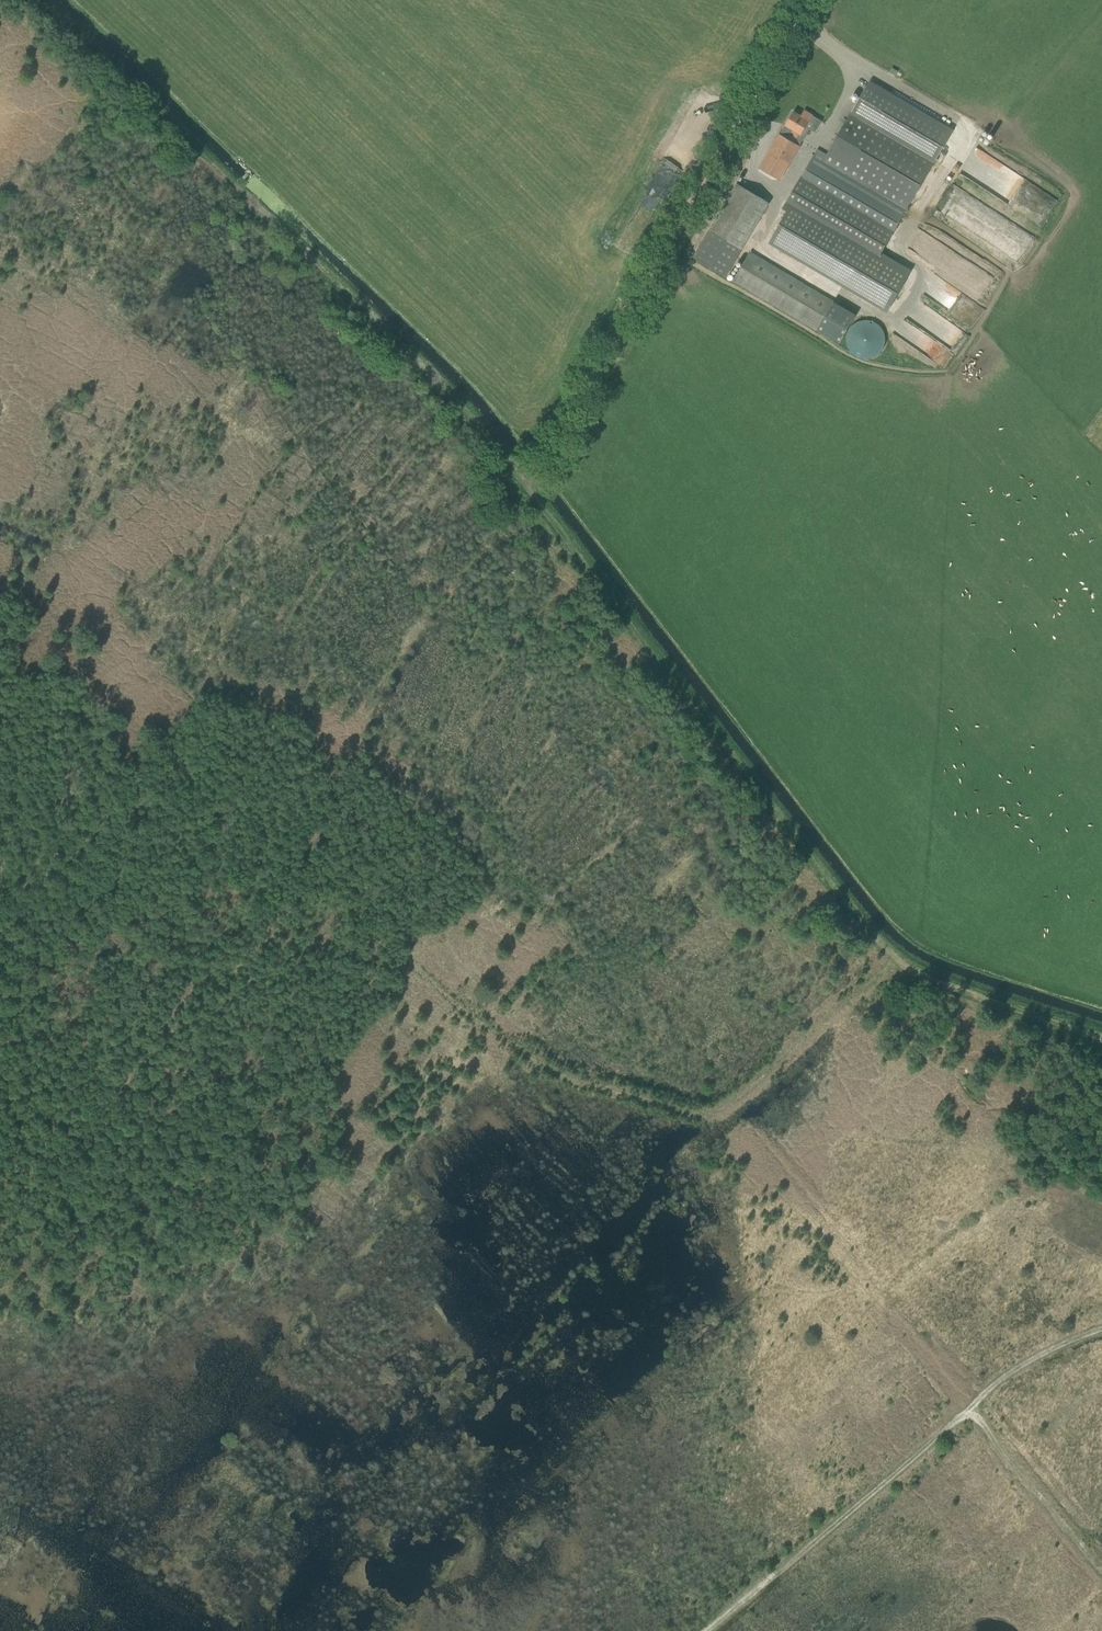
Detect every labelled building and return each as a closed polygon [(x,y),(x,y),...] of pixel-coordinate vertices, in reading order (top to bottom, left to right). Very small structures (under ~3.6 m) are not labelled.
[(868,84),(852,112),(935,161),(952,133),(868,84)] [(806,126),(813,116),(805,111),(801,116),(793,112),(760,168),(780,179),(810,129),(806,126)] [(818,149),(790,196),(883,250),(935,161),(882,129),(852,112),(827,154),(818,149)] [(770,202),(737,183),(694,257),(726,276),(770,202)] [(788,211),(769,242),(887,311),(911,270),(882,252),(883,250),(790,196),(783,208),(788,211)] [(750,252),(733,280),(817,330),(834,302),(826,297),(831,288),(766,249),(761,258),(750,252)] [(981,295),(993,276),(980,268),(968,286),(981,295)] [(834,302),(817,330),(839,343),(856,315),(834,302)] [(856,356),(860,358),(864,359),(868,359),(872,358),(876,356),(879,354),(882,351),(884,347),(885,343),(886,339),(885,335),(884,331),(882,328),(879,325),(876,322),(872,321),(868,320),(864,320),(860,320),(857,322),(854,324),(851,327),(848,330),(847,334),(846,338),(847,342),(848,346),(850,350),(853,353),(856,356)] [(949,344),(956,350),(969,337),(961,330),(949,344)]
